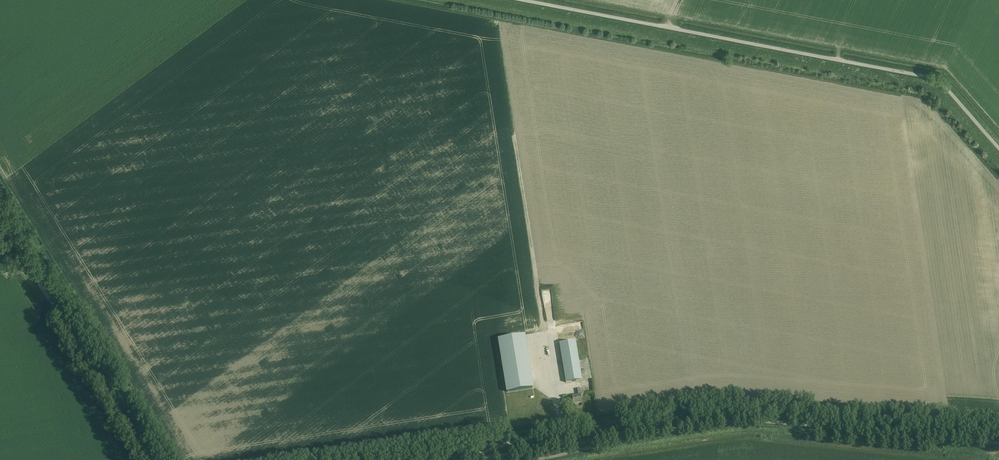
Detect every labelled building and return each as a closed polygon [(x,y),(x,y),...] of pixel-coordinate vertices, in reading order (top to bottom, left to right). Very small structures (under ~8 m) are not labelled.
[(534,388),(525,335),(524,335),(499,339),(498,339),(506,392),(507,392),(532,388),(534,388)] [(575,340),(559,343),(566,383),(582,380),(575,340)] [(584,395),(583,390),(583,389),(577,389),(578,395),(576,395),(576,396),(572,397),(573,405),(582,403),(580,395),(584,395)]
